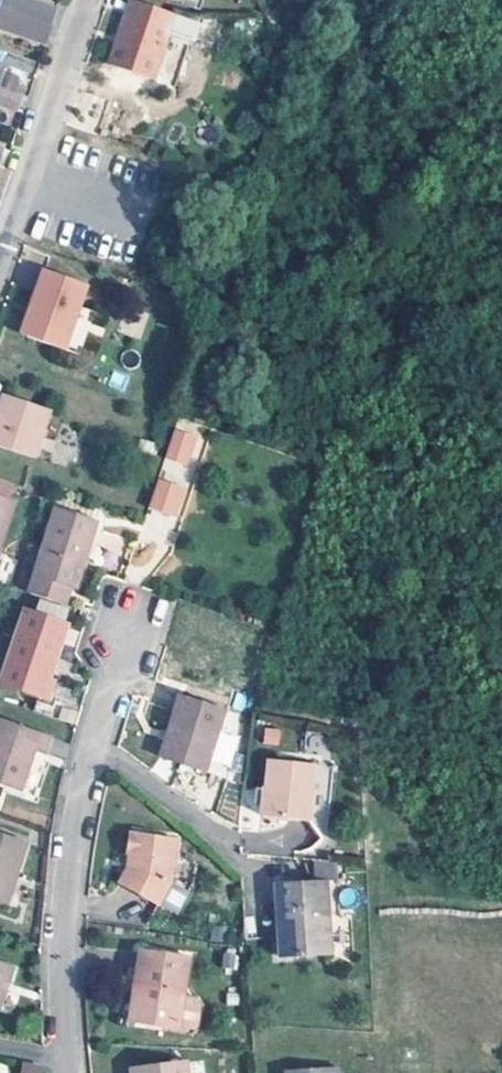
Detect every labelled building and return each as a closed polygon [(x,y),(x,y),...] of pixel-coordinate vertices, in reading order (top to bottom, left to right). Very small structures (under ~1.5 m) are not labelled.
[(50,28),(55,13),(25,2),(23,6),(8,0),(2,0),(0,6),(0,11),(50,28)] [(177,4),(195,10),(199,0),(178,0),(177,4)] [(173,17),(129,3),(107,68),(150,83),(167,36),(173,17)] [(0,11),(0,27),(13,32),(13,36),(44,46),(50,28),(0,11)] [(189,23),(173,17),(167,36),(182,42),(189,23)] [(202,48),(210,23),(189,23),(182,42),(202,48)] [(0,75),(0,77),(0,88),(13,92),(17,81),(0,75)] [(0,88),(0,107),(16,113),(22,95),(13,92),(0,88)] [(86,285),(43,271),(32,302),(38,304),(27,337),(64,349),(86,285)] [(38,304),(32,302),(21,335),(27,337),(38,304)] [(2,401),(0,407),(0,455),(29,465),(46,416),(2,401)] [(174,428),(164,458),(192,467),(201,437),(174,428)] [(157,477),(147,507),(175,516),(185,487),(157,477)] [(10,485),(0,482),(0,500),(5,502),(10,485)] [(12,504),(5,502),(0,500),(0,537),(12,504)] [(93,520),(53,507),(26,592),(61,604),(66,587),(75,560),(80,561),(93,520)] [(80,561),(75,560),(66,587),(72,588),(80,561)] [(22,611),(0,679),(0,685),(46,701),(54,679),(48,677),(53,659),(51,658),(62,624),(22,611)] [(204,705),(179,697),(160,758),(208,773),(224,717),(201,715),(204,705)] [(224,711),(204,705),(201,715),(224,717),(224,711)] [(0,723),(0,789),(16,794),(31,753),(42,757),(48,738),(0,723)] [(314,762),(266,759),(261,815),(309,819),(314,762)] [(0,833),(0,894),(7,874),(13,876),(25,842),(0,833)] [(173,840),(129,834),(127,853),(130,853),(127,866),(119,881),(158,904),(159,903),(176,914),(189,894),(171,883),(173,840)] [(338,862),(315,860),(316,874),(339,872),(338,862)] [(339,879),(339,872),(316,874),(317,880),(328,880),(339,879)] [(7,874),(0,894),(0,903),(4,904),(13,876),(7,874)] [(331,953),(328,880),(317,880),(276,883),(278,927),(282,928),(283,955),(331,953)] [(187,963),(138,954),(131,989),(138,990),(131,1025),(174,1033),(175,1026),(190,1028),(194,1025),(198,1003),(194,996),(181,994),(187,963)] [(0,971),(0,1005),(2,1000),(10,974),(0,971)] [(138,990),(131,989),(124,1024),(131,1025),(138,990)] [(2,1000),(0,1005),(0,1022),(14,1025),(20,1006),(2,1000)] [(185,1062),(119,1070),(119,1072),(186,1072),(185,1062)] [(0,1064),(0,1072),(11,1072),(12,1065),(0,1064)]
